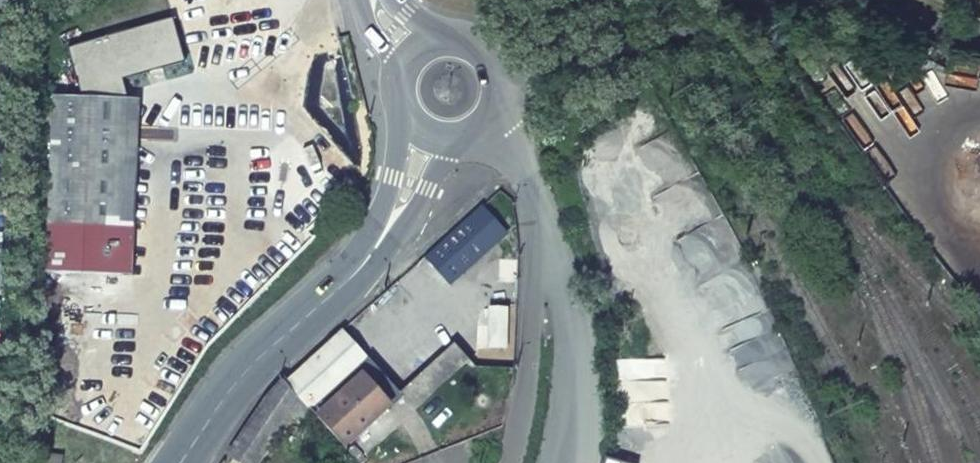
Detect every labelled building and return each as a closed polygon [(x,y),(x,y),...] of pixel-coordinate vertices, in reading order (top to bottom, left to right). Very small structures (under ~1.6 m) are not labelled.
[(179,17),(73,48),(86,96),(133,98),(128,79),(191,61),(179,17)] [(57,95),(49,271),(125,274),(133,98),(86,96),(57,95)] [(699,197),(719,186),(704,159),(684,169),(686,172),(679,175),(692,199),(699,195),(699,197)] [(427,257),(452,284),(509,235),(484,207),(427,257)] [(515,275),(516,261),(502,261),(502,275),(515,275)] [(504,349),(506,308),(489,306),(487,348),(504,349)] [(342,333),(286,384),(313,412),(340,443),(398,392),(342,333)] [(398,392),(414,410),(470,361),(454,343),(398,392)] [(62,457),(50,455),(48,462),(61,462),(62,457)]
